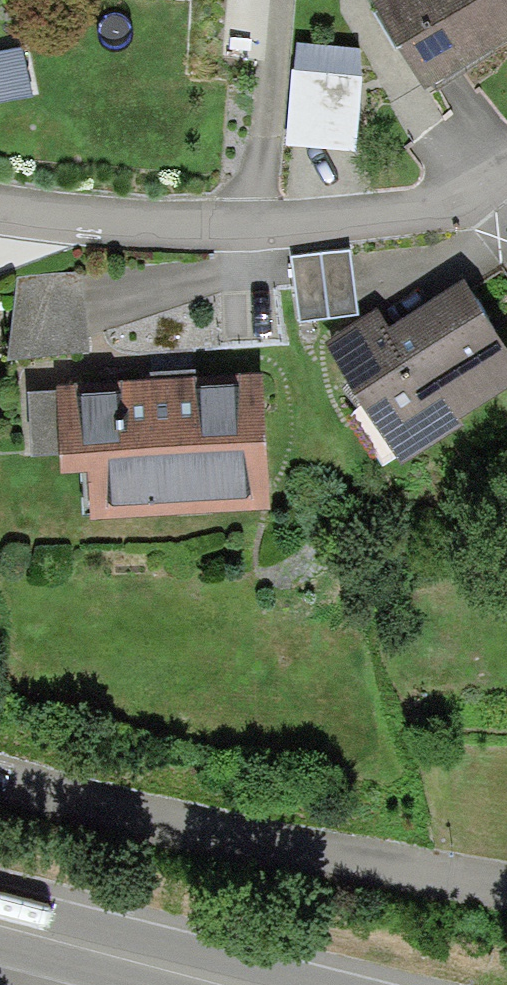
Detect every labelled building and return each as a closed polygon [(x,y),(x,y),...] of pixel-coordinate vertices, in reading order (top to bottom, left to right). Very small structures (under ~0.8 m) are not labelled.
[(371,7),(427,100),(506,52),(506,0),(383,0),(371,7)] [(362,81),(287,78),(284,155),(359,157),(362,81)] [(340,266),(288,267),(289,292),(341,291),(340,266)] [(330,365),(395,473),(506,406),(506,355),(464,284),(330,365)] [(80,285),(8,290),(13,370),(85,365),(80,285)] [(262,388),(32,393),(33,466),(61,466),(61,488),(85,488),(85,526),(265,522),(262,388)]
